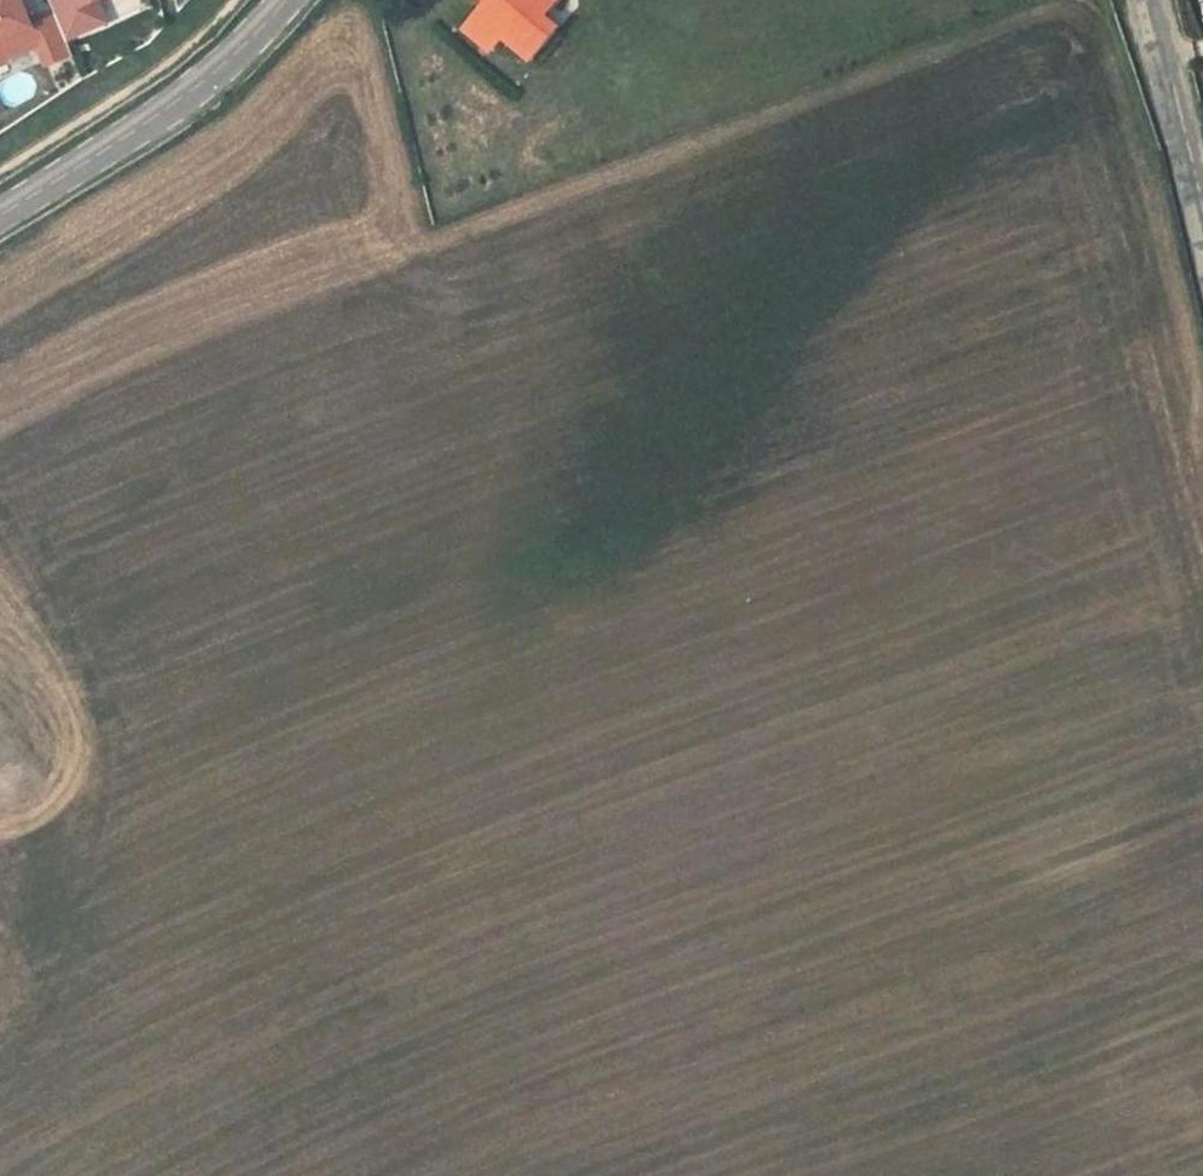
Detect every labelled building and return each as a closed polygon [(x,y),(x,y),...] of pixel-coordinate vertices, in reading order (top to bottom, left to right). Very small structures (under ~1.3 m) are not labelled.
[(73,60),(58,26),(40,33),(25,0),(0,0),(0,67),(39,52),(47,71),(73,60)] [(70,43),(112,25),(103,4),(112,0),(52,0),(70,43)] [(558,32),(541,17),(555,0),(485,0),(465,26),(489,47),(501,35),(534,62),(558,32)]
